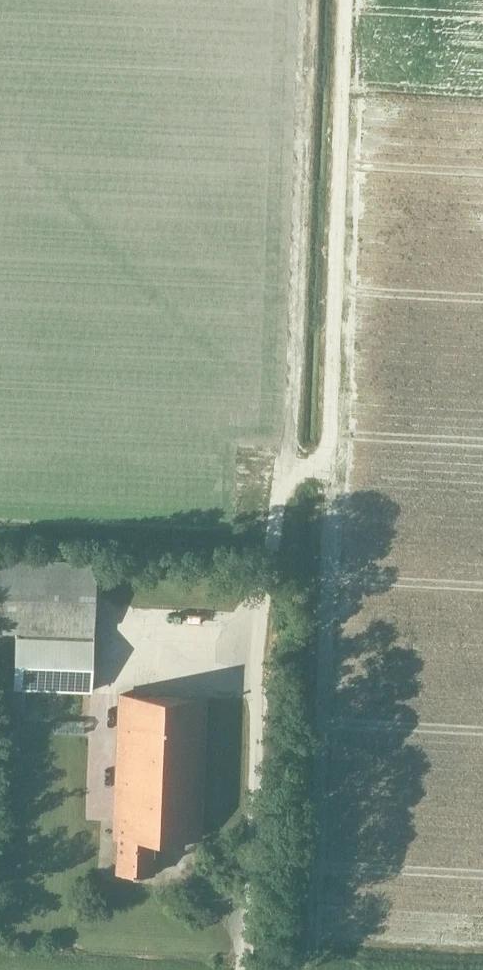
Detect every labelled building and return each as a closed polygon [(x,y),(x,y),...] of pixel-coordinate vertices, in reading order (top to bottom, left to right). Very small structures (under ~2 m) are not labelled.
[(94,634),(98,559),(0,555),(0,631),(94,634)] [(191,623),(152,624),(152,641),(192,640),(191,623)] [(92,689),(93,636),(16,635),(13,686),(92,689)] [(200,840),(206,695),(119,691),(113,839),(117,840),(117,874),(153,876),(154,839),(200,840)]
